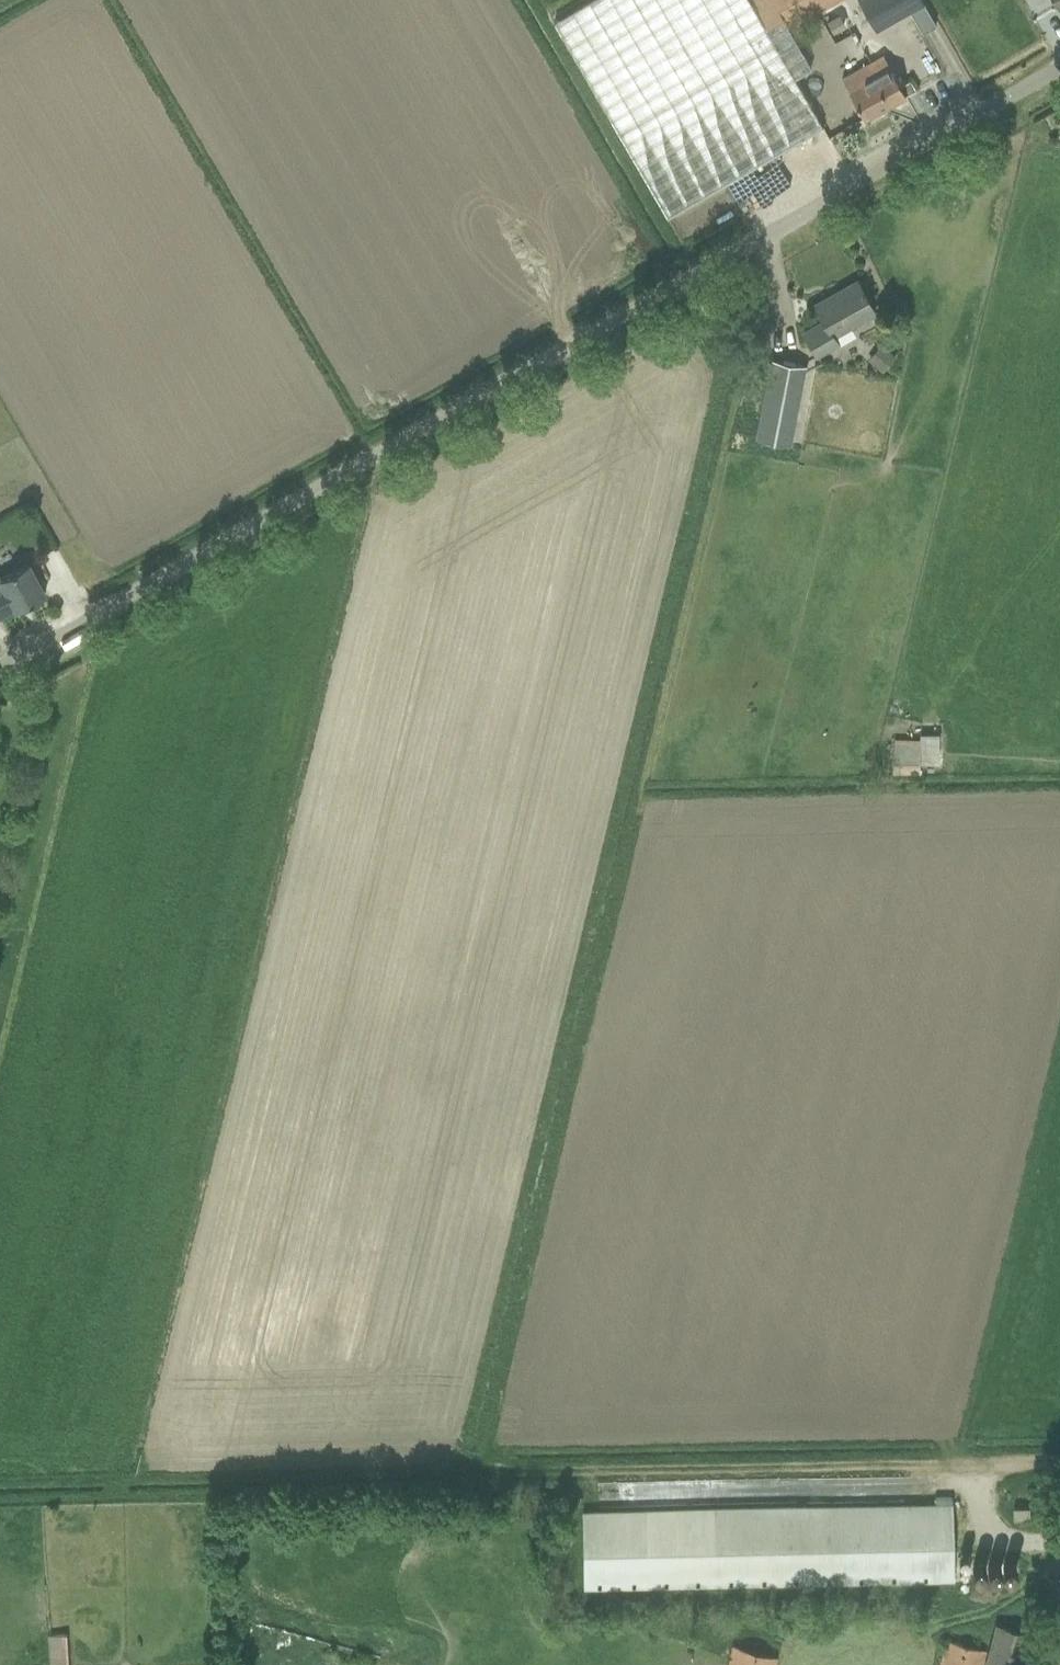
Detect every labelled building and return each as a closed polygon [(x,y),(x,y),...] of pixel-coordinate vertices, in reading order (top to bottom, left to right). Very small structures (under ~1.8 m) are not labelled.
[(759,5),(756,1),(753,3),(751,0),(589,0),(554,20),(668,216),(823,125),(795,77),(812,67),(791,29),(783,15),(769,23),(759,5)] [(759,5),(769,23),(783,15),(791,29),(841,0),(767,0),(759,5)] [(924,3),(925,2),(924,0),(859,0),(876,30),(910,10),(924,3)] [(936,24),(924,3),(910,10),(922,32),(936,24)] [(884,55),(866,65),(843,78),(865,118),(906,95),(884,55)] [(693,221),(681,229),(687,241),(700,234),(693,221)] [(837,336),(876,313),(858,280),(815,304),(824,320),(804,331),(818,356),(841,344),(837,336)] [(896,356),(882,344),(868,359),(883,372),(896,356)] [(790,443),(806,365),(770,357),(755,436),(790,443)] [(17,608),(17,609),(46,593),(29,562),(0,577),(0,618),(17,608)] [(893,734),(893,742),(892,771),(918,773),(919,750),(922,750),(922,741),(922,735),(893,734)] [(585,1585),(954,1578),(953,1505),(953,1496),(936,1496),(936,1505),(584,1511),(585,1585)] [(1030,1518),(1030,1507),(1014,1507),(1014,1518),(1030,1518)] [(940,1664),(1025,1664),(1034,1632),(995,1621),(988,1649),(947,1638),(940,1664)] [(68,1633),(51,1634),(48,1634),(50,1664),(70,1664),(68,1633)] [(727,1664),(777,1664),(780,1655),(733,1642),(727,1664)]
